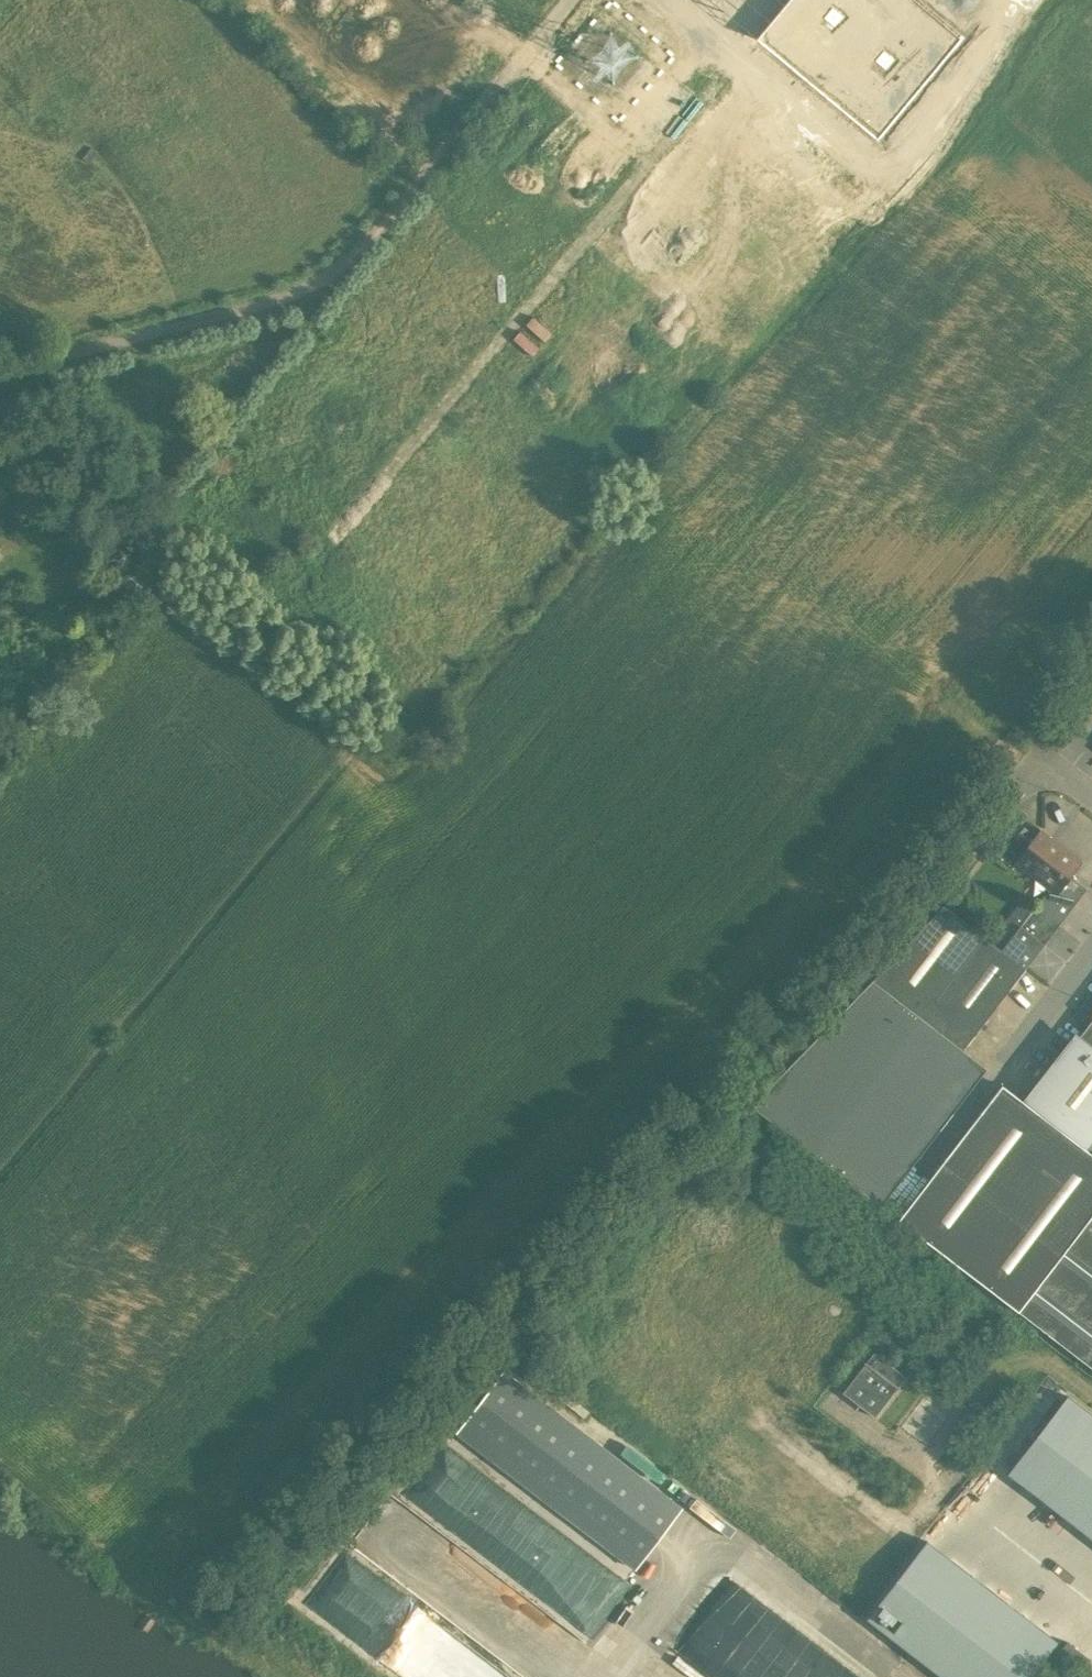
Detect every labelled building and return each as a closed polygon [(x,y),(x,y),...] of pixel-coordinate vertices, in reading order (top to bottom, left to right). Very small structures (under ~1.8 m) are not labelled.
[(963,38),(945,24),(965,0),(641,0),(729,73),(849,174),(963,38)] [(1010,832),(1019,839),(1027,828),(1018,821),(1010,832)] [(1034,907),(1001,950),(1026,968),(1087,889),(1071,876),(1082,862),(1039,829),(1014,863),(1048,889),(1034,907)] [(1022,897),(989,940),(1001,950),(1034,907),(1022,897)] [(943,905),(872,979),(963,1050),(1026,968),(1001,950),(989,940),(943,905)] [(987,1069),(963,1050),(872,979),(751,1105),(881,1205),(987,1069)] [(1028,1101),(1091,1150),(1091,1018),(1028,1101)] [(1025,1103),(1002,1085),(899,1219),(1091,1368),(1091,1154),(1025,1103)] [(862,1365),(863,1366),(841,1395),(873,1419),(895,1390),(896,1391),(905,1379),(873,1355),(865,1364),(863,1363),(862,1365)] [(458,1433),(634,1568),(681,1507),(504,1372),(458,1433)] [(1089,1477),(1091,1480),(1091,1418),(1088,1415),(1017,1507),(1001,1528),(1032,1552),(1089,1477)] [(431,1454),(402,1492),(405,1497),(457,1537),(463,1530),(465,1533),(474,1522),(481,1536),(488,1541),(477,1547),(483,1558),(508,1578),(514,1570),(519,1574),(527,1564),(534,1569),(540,1561),(534,1550),(541,1541),(496,1506),(485,1521),(473,1512),(467,1501),(473,1505),(461,1483),(449,1474),(444,1465),(431,1454)] [(892,1639),(942,1676),(1031,1676),(1053,1649),(1058,1642),(1056,1640),(952,1561),(892,1639)] [(480,1651),(479,1653),(383,1584),(380,1588),(373,1583),(364,1596),(341,1579),(315,1614),(402,1676),(516,1676),(480,1651)]
